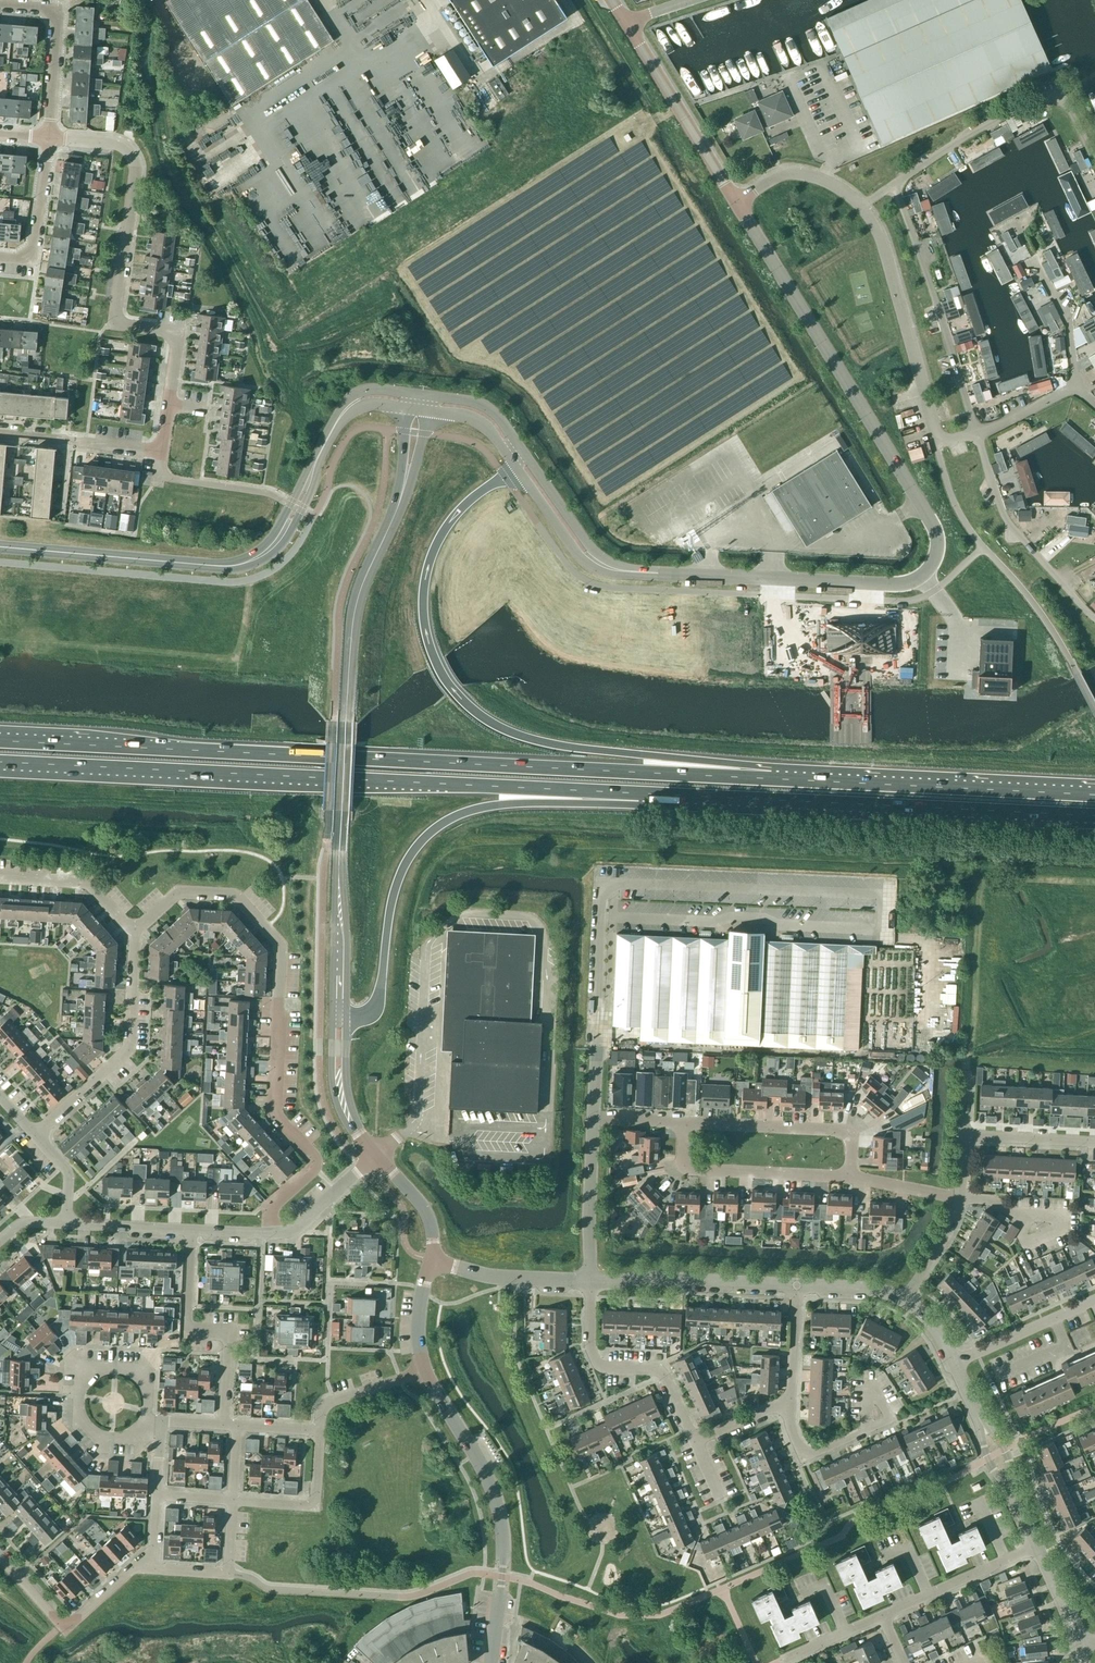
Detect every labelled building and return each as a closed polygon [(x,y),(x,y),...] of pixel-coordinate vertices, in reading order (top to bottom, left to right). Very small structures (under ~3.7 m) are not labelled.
[(334,41),(308,0),(169,0),(166,2),(232,106),(334,41)] [(568,18),(556,0),(450,0),(493,66),(568,18)] [(1037,74),(1004,0),(868,0),(812,25),(868,150),(1037,74)] [(76,19),(94,20),(95,8),(98,8),(98,2),(88,2),(88,7),(77,6),(76,19)] [(94,28),(94,20),(76,19),(75,32),(106,34),(106,29),(94,28)] [(12,24),(0,23),(0,53),(2,54),(3,41),(11,42),(12,24)] [(24,43),(25,26),(12,24),(11,42),(18,42),(17,55),(22,56),(23,47),(24,43)] [(25,26),(24,43),(37,44),(38,27),(25,26)] [(105,40),(106,34),(75,32),(75,45),(92,46),(93,39),(105,40)] [(92,50),(92,46),(75,45),(74,57),(104,59),(104,54),(97,54),(97,51),(92,50)] [(472,82),(455,49),(436,58),(452,92),(472,82)] [(103,65),(104,59),(74,57),(73,70),(91,71),(91,64),(103,65)] [(90,79),(91,71),(73,70),(72,83),(102,85),(102,80),(94,79),(90,79)] [(37,82),(38,74),(26,74),(26,81),(37,82)] [(500,100),(509,94),(498,78),(489,84),(500,100)] [(102,90),(102,85),(72,83),(71,96),(89,97),(89,90),(102,90)] [(17,117),(20,87),(14,87),(13,99),(6,98),(4,116),(17,117)] [(20,87),(17,117),(31,118),(32,101),(26,100),(27,94),(25,94),(25,87),(20,87)] [(751,103),(758,101),(755,87),(748,89),(751,103)] [(791,115),(782,93),(759,103),(762,109),(754,112),(736,120),(744,138),(762,130),(759,125),(767,121),(769,125),(791,115)] [(88,104),(89,97),(71,96),(70,108),(100,110),(101,105),(88,104)] [(100,111),(100,110),(70,108),(69,122),(87,123),(87,117),(93,117),(93,115),(100,116),(100,115),(107,116),(106,130),(114,130),(115,117),(116,117),(117,112),(100,111)] [(999,129),(1002,135),(1010,131),(1007,124),(999,129)] [(1042,125),(1014,138),(1018,146),(1046,133),(1042,125)] [(994,140),(1002,135),(999,129),(990,133),(994,140)] [(1069,169),(1055,138),(1045,143),(1059,174),(1069,169)] [(1000,148),(969,164),(973,172),(1004,156),(1000,148)] [(1077,162),(1083,159),(1079,151),(1073,153),(1077,162)] [(14,155),(1,154),(0,168),(0,171),(5,172),(4,176),(7,176),(6,184),(11,185),(14,155)] [(14,155),(11,185),(17,185),(18,173),(26,173),(27,156),(14,155)] [(946,171),(955,164),(951,157),(941,163),(946,171)] [(1083,159),(1077,162),(1081,171),(1087,168),(1083,159)] [(63,174),(92,179),(93,174),(81,172),(82,164),(65,161),(63,174)] [(933,201),(963,182),(957,172),(927,191),(933,201)] [(92,180),(92,179),(63,174),(61,187),(78,189),(79,182),(91,184),(92,180)] [(399,200),(422,191),(414,174),(392,184),(399,200)] [(1087,206),(1075,178),(1065,182),(1078,210),(1087,206)] [(91,184),(91,188),(102,190),(103,181),(92,180),(91,184)] [(77,197),(78,189),(61,187),(59,199),(88,204),(89,199),(77,197)] [(915,212),(922,210),(916,193),(910,195),(915,212)] [(87,209),(88,204),(59,199),(57,212),(74,215),(75,207),(87,209)] [(942,235),(954,231),(944,203),(932,207),(942,235)] [(991,232),(1024,214),(1018,208),(986,225),(991,232)] [(1056,240),(1065,236),(1053,209),(1044,213),(1056,240)] [(9,211),(4,211),(3,223),(0,223),(0,240),(6,241),(9,211)] [(9,211),(6,241),(20,242),(21,224),(16,224),(16,219),(14,219),(14,211),(9,211)] [(73,219),(74,215),(57,212),(55,225),(72,227),(76,228),(84,229),(97,231),(98,225),(96,225),(96,224),(85,222),(85,224),(78,223),(78,220),(73,219)] [(70,240),(72,227),(55,225),(53,237),(70,240)] [(153,244),(173,247),(175,234),(154,231),(154,232),(149,231),(148,236),(154,237),(153,244)] [(1006,243),(1012,240),(1008,231),(1001,235),(1006,243)] [(934,247),(941,244),(936,232),(929,234),(934,247)] [(1045,243),(1050,240),(1047,233),(1041,235),(1045,243)] [(1017,245),(1023,242),(1020,235),(1014,238),(1017,245)] [(69,247),(70,240),(53,237),(51,250),(68,253),(72,253),(80,254),(81,249),(69,247)] [(1012,240),(1006,243),(1010,251),(1016,248),(1012,240)] [(173,247),(153,244),(147,243),(146,248),(152,249),(151,257),(171,259),(173,247)] [(989,246),(989,249),(1006,283),(1009,283),(1013,282),(1013,279),(996,245),(994,243),(991,243),(989,246)] [(66,265),(68,253),(51,250),(49,262),(66,265)] [(1048,261),(1054,258),(1050,250),(1043,253),(1048,261)] [(971,287),(960,254),(950,257),(961,290),(971,287)] [(171,259),(151,257),(145,256),(145,261),(150,261),(149,269),(170,272),(171,259)] [(1075,289),(1085,281),(1070,256),(1060,261),(1075,289)] [(1054,258),(1048,261),(1052,270),(1058,267),(1054,258)] [(65,272),(66,265),(49,262),(47,275),(64,278),(68,279),(76,280),(76,279),(89,282),(90,273),(77,271),(77,274),(65,272)] [(170,272),(149,269),(144,268),(143,273),(149,274),(147,281),(168,284),(170,272)] [(62,290),(64,278),(47,275),(45,288),(62,290)] [(1024,289),(1034,284),(1031,278),(1028,279),(1021,282),(1024,289)] [(168,284),(147,281),(142,281),(141,285),(147,286),(146,294),(166,297),(166,296),(172,297),(174,285),(168,284)] [(947,301),(961,296),(958,286),(944,290),(947,301)] [(61,297),(62,290),(45,288),(43,300),(72,305),(73,299),(61,297)] [(1094,327),(1094,302),(1088,288),(1079,292),(1094,327)] [(1011,297),(1029,333),(1038,329),(1020,292),(1011,297)] [(165,309),(166,297),(146,294),(145,300),(141,300),(139,310),(157,313),(158,308),(165,309)] [(977,335),(985,332),(974,295),(965,298),(977,335)] [(961,296),(947,301),(949,309),(956,307),(956,309),(964,307),(961,296)] [(71,310),(72,305),(43,300),(41,313),(58,316),(59,311),(63,312),(64,309),(71,310)] [(83,315),(84,307),(73,305),(72,313),(83,315)] [(1048,324),(1054,320),(1050,312),(1043,315),(1048,324)] [(202,327),(223,330),(225,318),(204,315),(198,314),(198,319),(203,320),(202,327)] [(1054,320),(1048,324),(1052,332),(1059,329),(1054,320)] [(1084,336),(1090,332),(1086,324),(1079,327),(1084,336)] [(223,330),(202,327),(197,327),(196,332),(202,332),(201,340),(221,343),(223,330)] [(12,330),(0,329),(0,359),(2,359),(3,346),(11,347),(12,330)] [(22,360),(25,331),(12,330),(11,347),(18,348),(17,360),(22,360)] [(25,331),(22,360),(23,360),(22,370),(27,371),(29,349),(37,349),(38,332),(25,331)] [(1090,332),(1084,336),(1088,344),(1094,341),(1090,332)] [(1031,337),(1036,369),(1046,368),(1041,335),(1031,337)] [(1057,338),(1058,350),(1066,349),(1066,337),(1057,338)] [(221,343),(201,340),(195,339),(194,344),(200,345),(199,352),(220,355),(221,343)] [(999,377),(988,339),(978,342),(988,380),(999,377)] [(129,355),(150,358),(151,350),(156,351),(157,346),(151,345),(130,342),(129,355)] [(108,355),(109,349),(100,347),(100,354),(108,355)] [(220,355),(199,352),(193,351),(193,356),(198,357),(197,364),(218,367),(220,355)] [(155,358),(150,358),(129,355),(127,367),(148,370),(149,362),(154,363),(155,358)] [(216,380),(218,367),(197,364),(196,371),(192,371),(191,381),(209,383),(209,379),(216,380)] [(153,371),(148,370),(127,367),(125,379),(146,382),(147,375),(153,376),(153,371)] [(29,377),(28,382),(37,383),(38,375),(29,373),(28,377),(29,377)] [(1030,384),(1027,374),(998,383),(1001,393),(1030,384)] [(51,389),(49,418),(55,419),(55,416),(67,417),(69,391),(63,390),(64,377),(57,376),(56,390),(51,389)] [(152,383),(146,382),(125,379),(124,392),(144,395),(145,387),(151,388),(152,383)] [(1039,393),(1052,389),(1049,379),(1036,384),(1039,393)] [(979,395),(989,392),(989,390),(982,392),(979,383),(972,385),(975,396),(979,395)] [(14,415),(16,386),(5,385),(2,414),(14,415)] [(224,399),(248,402),(250,389),(226,386),(220,385),(220,390),(225,391),(224,399)] [(25,416),(28,387),(16,386),(14,415),(25,416)] [(37,417),(39,388),(28,387),(25,416),(37,417)] [(49,418),(51,389),(39,388),(37,417),(49,418)] [(150,395),(144,395),(124,392),(122,404),(143,407),(144,400),(149,400),(150,395)] [(979,395),(975,396),(978,404),(985,401),(991,399),(989,392),(979,395)] [(100,401),(101,397),(94,396),(92,410),(98,411),(99,401),(100,401)] [(248,402),(224,399),(219,398),(218,403),(224,404),(222,411),(246,414),(248,402)] [(142,414),(143,407),(122,404),(120,417),(127,418),(126,422),(144,425),(145,414),(142,414)] [(246,414),(222,411),(217,410),(216,415),(222,416),(221,423),(245,427),(246,414)] [(245,427),(221,423),(215,423),(215,427),(220,428),(219,436),(243,439),(245,427)] [(1058,433),(1090,461),(1094,457),(1094,450),(1064,424),(1058,433)] [(1019,460),(1051,444),(1042,431),(1011,446),(1019,460)] [(243,439),(219,436),(217,436),(216,440),(222,441),(220,449),(241,452),(243,439)] [(5,462),(7,445),(8,445),(8,444),(0,444),(0,462),(5,462)] [(913,463),(926,459),(922,446),(909,450),(913,463)] [(35,465),(54,466),(55,449),(57,449),(36,447),(36,448),(37,448),(35,465)] [(241,452),(220,449),(215,448),(214,453),(220,454),(219,461),(239,464),(241,452)] [(806,547),(871,506),(837,450),(771,491),(806,547)] [(992,465),(1004,461),(1001,452),(994,454),(997,462),(991,464),(992,465)] [(94,491),(98,467),(98,461),(93,460),(92,466),(85,465),(82,489),(94,491)] [(239,464),(219,461),(213,460),(213,465),(218,466),(217,474),(238,477),(239,464)] [(1004,461),(992,465),(995,474),(1007,470),(1004,461)] [(107,492),(110,468),(111,463),(106,462),(105,468),(98,467),(94,491),(107,492)] [(1026,463),(1012,465),(1012,466),(1025,501),(1037,498),(1026,463)] [(119,494),(122,470),(123,465),(118,464),(117,469),(110,468),(107,492),(119,494)] [(52,484),(54,466),(35,465),(34,482),(52,484)] [(122,470),(119,494),(132,496),(135,472),(135,466),(130,466),(130,471),(122,470)] [(23,486),(24,477),(15,476),(14,485),(23,486)] [(51,501),(52,484),(34,482),(32,500),(51,501)] [(1069,509),(1070,495),(1043,496),(1042,509),(1069,509)] [(49,518),(51,501),(32,500),(31,517),(29,517),(51,519),(49,518)] [(1018,520),(1030,520),(1029,510),(1017,511),(1018,520)] [(77,524),(77,525),(80,525),(87,526),(88,524),(90,514),(81,513),(79,513),(79,514),(70,513),(69,523),(77,524)] [(102,528),(103,514),(91,513),(89,526),(102,528)] [(116,529),(117,516),(105,514),(104,527),(116,529)] [(1076,524),(1077,517),(1067,515),(1066,522),(1076,524)] [(1077,517),(1076,524),(1085,525),(1086,518),(1077,517)] [(804,615),(804,661),(902,661),(902,615),(804,615)] [(1011,676),(1013,639),(980,638),(979,671),(972,670),(971,689),(978,689),(977,692),(1010,694),(1011,676)] [(13,926),(14,898),(8,898),(8,894),(3,894),(2,917),(10,917),(10,921),(8,921),(7,926),(13,926)] [(25,918),(26,895),(21,895),(21,899),(14,898),(13,926),(18,927),(18,921),(17,921),(17,918),(25,918)] [(36,928),(38,900),(31,899),(32,896),(26,895),(25,918),(33,919),(33,922),(31,922),(31,927),(36,928)] [(48,920),(50,901),(50,897),(45,897),(44,900),(38,900),(36,928),(42,928),(42,923),(40,923),(40,919),(48,920)] [(60,921),(62,901),(62,898),(56,897),(56,901),(50,901),(48,920),(48,929),(53,929),(54,923),(52,923),(52,920),(60,921)] [(88,909),(82,903),(82,898),(78,898),(78,902),(62,901),(60,921),(73,921),(73,922),(88,909)] [(199,909),(190,909),(187,905),(184,908),(187,911),(175,922),(188,937),(197,929),(198,929),(199,909)] [(209,938),(211,910),(204,909),(204,906),(199,905),(199,909),(198,929),(206,929),(206,932),(204,932),(204,938),(209,938)] [(222,930),(223,910),(223,907),(217,906),(217,910),(211,910),(209,938),(215,938),(215,933),(213,933),(213,929),(222,930)] [(75,937),(96,918),(92,913),(94,911),(91,907),(88,909),(73,922),(79,928),(77,930),(75,929),(71,933),(75,937)] [(231,939),(245,926),(234,914),(238,910),(235,908),(231,911),(223,910),(222,930),(231,939)] [(89,940),(104,927),(107,925),(103,921),(100,923),(96,918),(75,937),(78,941),(82,937),(81,936),(84,934),(89,940)] [(193,943),(188,937),(175,922),(170,927),(167,924),(163,928),(166,931),(179,945),(185,939),(187,942),(186,943),(189,947),(193,943)] [(253,935),(256,933),(253,929),(250,931),(245,926),(231,939),(224,945),(228,949),(232,946),(231,944),(233,942),(239,948),(253,935)] [(97,949),(117,943),(121,939),(118,937),(115,940),(104,927),(89,940),(97,949)] [(169,954),(179,945),(166,931),(153,942),(150,938),(147,941),(150,944),(150,953),(169,954)] [(534,967),(534,956),(514,934),(470,931),(447,952),(445,996),(455,1007),(454,1018),(457,1018),(457,1024),(460,1024),(458,1045),(456,1045),(455,1050),(452,1050),(449,1107),(537,1112),(542,1022),(531,1021),(534,967)] [(728,939),(616,934),(613,998),(612,1025),(640,1027),(639,1041),(843,1050),(847,966),(875,967),(876,946),(764,941),(764,934),(729,932),(728,939)] [(265,948),(253,935),(239,948),(247,957),(247,958),(267,959),(267,951),(271,947),(268,944),(265,948)] [(88,961),(116,963),(117,957),(120,957),(121,952),(117,951),(117,943),(97,949),(97,958),(94,958),(94,956),(88,956),(88,961)] [(169,954),(150,953),(146,953),(146,959),(150,959),(149,965),(177,967),(178,961),(172,961),(172,963),(169,963),(169,954)] [(270,959),(267,959),(247,958),(247,967),(244,967),(244,965),(238,964),(238,970),(266,971),(267,965),(270,965),(270,959)] [(116,970),(116,963),(88,961),(88,967),(93,967),(93,965),(97,965),(96,974),(119,975),(119,970),(116,970)] [(177,972),(177,967),(149,965),(149,972),(145,972),(145,977),(168,978),(168,970),(172,970),(172,972),(177,972)] [(266,978),(266,971),(238,970),(238,975),(243,975),(243,974),(246,974),(246,982),(269,983),(270,978),(266,978)] [(119,981),(119,975),(96,974),(95,982),(92,982),(92,980),(87,979),(87,985),(115,987),(115,980),(119,981)] [(269,988),(269,983),(246,982),(246,990),(242,990),(242,988),(237,988),(237,994),(265,995),(265,988),(269,988)] [(165,997),(193,998),(193,993),(188,992),(188,994),(185,994),(185,986),(162,984),(162,990),(165,990),(165,997)] [(77,1004),(105,1005),(105,999),(109,999),(109,993),(86,992),(86,1001),(82,1000),(83,998),(77,998),(77,1004)] [(193,1004),(193,998),(165,997),(165,1003),(161,1003),(161,1008),(184,1010),(184,1001),(187,1001),(187,1003),(193,1004)] [(221,1011),(249,1013),(249,1006),(253,1007),(253,1001),(230,1000),(229,1008),(226,1008),(226,1006),(221,1006),(221,1011)] [(952,1029),(958,1030),(959,1002),(946,1001),(945,1014),(952,1014),(952,1029)] [(105,1005),(77,1004),(64,1003),(63,1010),(70,1011),(70,1009),(76,1010),(77,1009),(82,1009),(82,1007),(85,1008),(85,1016),(108,1017),(108,1012),(105,1012),(105,1005)] [(183,1018),(184,1010),(161,1008),(160,1013),(164,1014),(164,1020),(192,1022),(192,1016),(187,1016),(187,1018),(183,1018)] [(16,1028),(11,1023),(18,1017),(11,1009),(0,1019),(0,1020),(3,1023),(0,1026),(0,1038),(2,1041),(16,1028)] [(248,1019),(249,1013),(221,1011),(220,1017),(226,1017),(226,1015),(229,1015),(229,1024),(252,1025),(252,1020),(248,1019)] [(108,1022),(108,1017),(85,1016),(84,1024),(81,1024),(81,1022),(76,1022),(76,1027),(104,1029),(104,1022),(108,1022)] [(192,1027),(192,1022),(164,1020),(163,1027),(160,1026),(159,1032),(183,1033),(183,1025),(186,1025),(186,1027),(192,1027)] [(41,1022),(36,1026),(41,1031),(45,1027),(41,1022)] [(251,1030),(252,1025),(229,1024),(228,1032),(225,1032),(225,1030),(220,1029),(219,1035),(247,1036),(248,1030),(251,1030)] [(10,1049),(31,1030),(27,1027),(21,1033),(16,1028),(2,1041),(10,1049)] [(103,1035),(104,1029),(76,1027),(75,1033),(81,1033),(81,1031),(84,1031),(84,1039),(103,1040),(103,1041),(107,1041),(107,1035),(103,1035)] [(29,1047),(30,1048),(32,1045),(27,1040),(34,1034),(31,1030),(10,1049),(17,1058),(18,1058),(29,1047)] [(48,1031),(43,1035),(48,1041),(53,1036),(48,1031)] [(182,1041),(183,1033),(159,1032),(159,1037),(163,1037),(163,1044),(191,1045),(191,1040),(185,1039),(185,1041),(182,1041)] [(247,1043),(247,1036),(219,1035),(219,1040),(225,1041),(228,1041),(228,1047),(251,1048),(251,1043),(247,1043)] [(56,1039),(50,1044),(53,1048),(55,1049),(61,1044),(59,1042),(56,1039)] [(103,1049),(103,1041),(103,1040),(84,1039),(84,1040),(74,1049),(87,1064),(100,1052),(103,1056),(106,1053),(103,1049)] [(190,1051),(191,1045),(163,1044),(162,1050),(159,1050),(158,1055),(162,1056),(162,1055),(181,1056),(182,1048),(185,1048),(185,1050),(190,1051)] [(23,1069),(44,1050),(41,1046),(34,1052),(30,1048),(29,1047),(18,1058),(17,1058),(15,1060),(23,1069)] [(250,1053),(251,1048),(228,1047),(227,1055),(224,1055),(224,1053),(218,1053),(218,1058),(246,1060),(247,1053),(250,1053)] [(31,1077),(45,1065),(40,1059),(47,1053),(44,1050),(23,1069),(31,1077)] [(626,1059),(626,1066),(635,1066),(636,1051),(618,1050),(617,1059),(612,1059),(611,1066),(622,1066),(623,1059),(626,1059)] [(643,1051),(643,1059),(654,1060),(655,1051),(643,1051)] [(677,1060),(677,1062),(685,1062),(687,1062),(687,1060),(687,1058),(687,1053),(678,1053),(677,1060)] [(685,1062),(684,1069),(694,1069),(694,1062),(702,1062),(703,1056),(703,1053),(687,1053),(687,1058),(687,1060),(687,1062),(685,1062)] [(180,1077),(181,1056),(162,1055),(162,1056),(161,1068),(180,1077)] [(72,1056),(66,1062),(70,1066),(73,1070),(74,1070),(80,1065),(79,1064),(72,1056)] [(702,1062),(702,1067),(714,1067),(715,1056),(703,1056),(702,1062)] [(212,1070),(213,1058),(205,1057),(205,1069),(212,1070)] [(246,1066),(246,1060),(218,1058),(218,1064),(223,1064),(223,1062),(227,1062),(226,1071),(249,1072),(250,1067),(246,1066)] [(869,1072),(871,1064),(864,1063),(862,1070),(869,1072)] [(38,1086),(57,1070),(59,1067),(56,1064),(50,1070),(45,1065),(31,1077),(38,1086)] [(84,1080),(89,1075),(81,1065),(75,1070),(84,1080)] [(165,1091),(180,1077),(161,1068),(152,1077),(165,1091)] [(44,1097),(58,1084),(53,1079),(60,1073),(57,1070),(38,1086),(36,1088),(44,1097)] [(653,1071),(637,1070),(636,1104),(652,1105),(653,1071)] [(249,1077),(249,1072),(226,1071),(226,1079),(223,1079),(223,1077),(217,1076),(217,1082),(245,1083),(245,1077),(249,1077)] [(669,1072),(654,1071),(653,1105),(667,1106),(669,1072)] [(691,1073),(675,1072),(674,1106),(689,1106),(691,1073)] [(812,1098),(812,1102),(818,1102),(818,1109),(830,1109),(831,1098),(831,1090),(832,1083),(832,1082),(820,1082),(818,1082),(818,1079),(820,1079),(820,1072),(813,1072),(813,1077),(813,1081),(812,1094),(812,1098)] [(634,1074),(615,1073),(613,1105),(632,1106),(634,1074)] [(925,1073),(920,1079),(923,1082),(928,1075),(925,1073)] [(868,1091),(860,1102),(869,1110),(882,1095),(884,1091),(888,1087),(883,1082),(881,1085),(870,1076),(862,1086),(868,1091)] [(171,1097),(165,1091),(152,1077),(147,1081),(145,1078),(141,1082),(156,1099),(162,1093),(164,1096),(163,1097),(167,1101),(171,1097)] [(812,1094),(813,1081),(813,1077),(801,1077),(800,1084),(793,1083),(793,1091),(792,1111),(804,1111),(805,1097),(812,1098),(812,1094)] [(773,1102),(775,1078),(762,1078),(762,1082),(755,1082),(755,1089),(754,1109),(766,1109),(767,1101),(773,1102)] [(793,1091),(793,1083),(787,1083),(787,1079),(775,1078),(773,1102),(780,1102),(780,1110),(792,1111),(793,1091)] [(992,1104),(993,1079),(993,1085),(981,1084),(980,1103),(992,1104)] [(1005,1086),(1005,1080),(993,1079),(992,1104),(1004,1105),(1005,1086)] [(755,1089),(748,1089),(749,1082),(737,1081),(736,1093),(743,1093),(742,1108),(754,1109),(755,1089)] [(150,1104),(156,1099),(141,1082),(137,1085),(139,1088),(134,1092),(153,1113),(157,1110),(154,1105),(152,1107),(150,1104)] [(245,1090),(245,1083),(217,1082),(217,1087),(222,1088),(222,1086),(225,1086),(225,1094),(244,1095),(248,1096),(248,1090),(245,1090)] [(831,1098),(830,1109),(843,1110),(844,1090),(843,1090),(844,1083),(839,1083),(832,1083),(831,1090),(831,1098)] [(58,1084),(44,1097),(52,1106),(73,1087),(70,1084),(63,1090),(58,1084)] [(728,1107),(730,1086),(702,1084),(701,1106),(728,1107)] [(1017,1086),(1005,1086),(1004,1105),(1015,1105),(1017,1086)] [(1027,1106),(1028,1087),(1017,1086),(1015,1105),(1027,1106)] [(1039,1107),(1040,1088),(1028,1087),(1027,1106),(1039,1107)] [(882,1095),(869,1110),(878,1118),(888,1106),(893,1110),(908,1092),(902,1088),(895,1097),(892,1094),(890,1096),(884,1091),(882,1095)] [(1051,1094),(1052,1094),(1052,1089),(1052,1088),(1040,1088),(1039,1107),(1050,1107),(1051,1107),(1051,1094)] [(1052,1094),(1051,1094),(1051,1107),(1050,1107),(1050,1112),(1060,1113),(1060,1119),(1064,1120),(1064,1113),(1062,1113),(1063,1094),(1063,1089),(1052,1089),(1052,1094)] [(184,1107),(194,1098),(188,1091),(177,1100),(184,1107)] [(149,1117),(153,1113),(134,1092),(129,1097),(127,1094),(123,1098),(138,1115),(145,1109),(147,1111),(146,1113),(149,1117)] [(244,1108),(244,1095),(225,1094),(224,1115),(244,1108)] [(1074,1114),(1075,1095),(1063,1094),(1062,1113),(1064,1113),(1074,1114)] [(105,1103),(123,1123),(126,1119),(121,1113),(126,1108),(114,1095),(105,1103)] [(1086,1115),(1087,1096),(1075,1095),(1074,1114),(1083,1114),(1083,1121),(1088,1121),(1088,1115),(1086,1115)] [(1088,1115),(1094,1115),(1094,1096),(1087,1096),(1086,1115),(1088,1115)] [(118,1127),(123,1123),(105,1103),(96,1112),(108,1125),(113,1120),(118,1127)] [(244,1108),(224,1115),(230,1121),(226,1125),(234,1134),(238,1130),(252,1117),(244,1108)] [(903,1114),(889,1120),(893,1129),(905,1129),(915,1124),(909,1111),(903,1114)] [(103,1130),(108,1125),(96,1112),(86,1120),(104,1140),(108,1136),(103,1130)] [(246,1139),(263,1123),(260,1120),(257,1122),(252,1117),(238,1130),(234,1134),(231,1136),(235,1140),(239,1136),(238,1135),(240,1133),(246,1139)] [(100,1143),(104,1140),(86,1120),(77,1128),(89,1142),(95,1137),(100,1143)] [(247,1153),(268,1135),(264,1130),(267,1127),(263,1123),(246,1139),(251,1145),(249,1147),(248,1146),(244,1149),(247,1153)] [(84,1147),(89,1142),(77,1128),(68,1137),(86,1156),(90,1153),(84,1147)] [(873,1149),(903,1150),(899,1149),(900,1143),(900,1138),(900,1131),(887,1130),(883,1137),(873,1136),(873,1149)] [(142,1140),(147,1135),(144,1131),(138,1136),(142,1140)] [(633,1149),(640,1149),(659,1150),(660,1138),(645,1137),(646,1131),(641,1131),(626,1131),(626,1142),(634,1142),(633,1149)] [(262,1156),(279,1141),(275,1137),(273,1139),(268,1135),(247,1153),(241,1158),(242,1159),(241,1159),(244,1164),(251,1157),(255,1154),(254,1152),(256,1150),(262,1156)] [(82,1160),(86,1156),(68,1137),(59,1145),(71,1159),(76,1154),(82,1160)] [(221,1146),(220,1146),(228,1155),(229,1155),(234,1150),(225,1141),(221,1146)] [(284,1152),(280,1147),(282,1145),(279,1141),(262,1156),(267,1162),(265,1165),(263,1163),(259,1167),(263,1171),(284,1152)] [(11,1145),(4,1151),(9,1156),(15,1150),(11,1145)] [(263,1171),(259,1174),(263,1178),(269,1172),(279,1182),(285,1177),(287,1180),(293,1174),(291,1171),(297,1166),(287,1156),(294,1150),(290,1146),(284,1152),(263,1171)] [(112,1149),(108,1153),(112,1158),(117,1154),(112,1149)] [(659,1162),(659,1150),(640,1149),(639,1155),(632,1155),(632,1161),(659,1162)] [(903,1157),(903,1150),(873,1149),(872,1161),(878,1161),(878,1168),(902,1169),(903,1157)] [(11,1173),(24,1188),(33,1179),(22,1168),(27,1164),(17,1152),(12,1157),(20,1165),(11,1173)] [(242,1159),(241,1158),(237,1153),(231,1158),(236,1163),(241,1159),(242,1159)] [(996,1187),(997,1156),(984,1155),(983,1176),(992,1177),(992,1180),(991,1180),(990,1187),(996,1187)] [(1009,1178),(1010,1156),(997,1156),(996,1187),(1001,1187),(1001,1181),(1000,1181),(1000,1177),(1009,1178)] [(1022,1188),(1023,1157),(1010,1156),(1009,1178),(1019,1178),(1018,1182),(1017,1182),(1016,1188),(1022,1188)] [(1035,1179),(1036,1158),(1023,1157),(1022,1188),(1027,1189),(1027,1182),(1026,1182),(1026,1179),(1035,1179)] [(139,1181),(140,1164),(139,1164),(140,1158),(134,1158),(133,1177),(121,1176),(120,1196),(132,1196),(133,1180),(139,1181)] [(1048,1190),(1049,1159),(1036,1158),(1035,1179),(1045,1180),(1044,1183),(1043,1183),(1042,1189),(1048,1190)] [(178,1159),(171,1159),(170,1179),(158,1178),(157,1197),(169,1198),(170,1182),(176,1182),(177,1166),(178,1166),(178,1159)] [(1061,1181),(1062,1159),(1049,1159),(1048,1190),(1053,1190),(1053,1184),(1052,1184),(1052,1180),(1061,1181)] [(1062,1159),(1061,1181),(1071,1181),(1070,1185),(1069,1184),(1068,1191),(1074,1191),(1076,1160),(1062,1159)] [(99,1161),(94,1165),(99,1170),(104,1166),(99,1161)] [(157,1197),(158,1178),(146,1178),(147,1164),(140,1164),(139,1181),(146,1181),(145,1197),(157,1197)] [(246,1164),(241,1169),(244,1172),(249,1167),(246,1164)] [(629,1176),(644,1172),(643,1165),(628,1168),(629,1176)] [(184,1166),(178,1166),(177,1166),(176,1182),(183,1183),(182,1199),(194,1199),(195,1180),(189,1180),(189,1171),(184,1171),(184,1166)] [(91,1167),(85,1173),(90,1179),(96,1173),(91,1167)] [(213,1184),(214,1168),(207,1167),(207,1181),(195,1180),(194,1199),(206,1200),(207,1184),(213,1184)] [(120,1196),(121,1176),(122,1169),(117,1168),(117,1176),(109,1176),(108,1195),(120,1196)] [(231,1201),(232,1174),(228,1174),(227,1182),(220,1181),(221,1168),(214,1168),(213,1184),(220,1184),(219,1200),(231,1201)] [(253,1171),(248,1176),(252,1180),(257,1176),(253,1171)] [(11,1173),(2,1181),(0,1179),(0,1188),(5,1184),(15,1196),(24,1188),(11,1173)] [(232,1174),(231,1201),(243,1201),(244,1182),(236,1182),(237,1174),(232,1174)] [(623,1187),(638,1184),(635,1175),(621,1178),(623,1187)] [(632,1193),(627,1197),(635,1206),(640,1201),(647,1195),(649,1193),(655,1188),(646,1179),(632,1192),(632,1193)] [(640,1201),(635,1206),(643,1215),(654,1227),(662,1210),(661,1210),(660,1213),(652,1208),(663,1197),(655,1188),(649,1193),(647,1195),(640,1201)] [(763,1210),(764,1190),(752,1190),(751,1204),(744,1204),(744,1218),(763,1219),(763,1210)] [(763,1210),(770,1210),(770,1220),(775,1220),(775,1211),(776,1191),(764,1190),(763,1210)] [(725,1212),(726,1192),(714,1191),(713,1208),(706,1207),(706,1220),(713,1220),(713,1218),(717,1218),(718,1211),(725,1212)] [(687,1212),(688,1192),(676,1192),(675,1206),(668,1206),(668,1221),(675,1221),(675,1219),(680,1219),(680,1212),(687,1212)] [(706,1220),(706,1207),(700,1207),(700,1193),(688,1192),(687,1212),(694,1212),(694,1219),(706,1220)] [(726,1192),(725,1212),(732,1212),(732,1221),(737,1221),(737,1212),(738,1192),(726,1192)] [(802,1192),(790,1192),(789,1199),(783,1199),(782,1221),(788,1221),(788,1218),(801,1219),(801,1212),(802,1192)] [(820,1220),(820,1207),(814,1207),(814,1193),(802,1192),(801,1212),(807,1212),(807,1219),(820,1220)] [(839,1214),(840,1194),(828,1194),(827,1208),(820,1207),(820,1220),(827,1220),(832,1220),(832,1213),(839,1214)] [(840,1194),(839,1214),(846,1214),(846,1221),(851,1221),(851,1214),(852,1195),(840,1194)] [(881,1224),(883,1202),(870,1201),(869,1216),(862,1216),(862,1229),(874,1230),(874,1223),(881,1224)] [(883,1202),(881,1224),(889,1224),(888,1230),(902,1231),(903,1218),(895,1218),(895,1203),(883,1202)] [(613,1208),(607,1212),(612,1219),(618,1215),(613,1208)] [(997,1228),(995,1226),(999,1220),(984,1211),(978,1221),(1000,1235),(1003,1236),(1005,1232),(1003,1230),(997,1227),(997,1228)] [(789,1234),(790,1221),(782,1221),(781,1234),(789,1234)] [(997,1240),(1000,1235),(978,1221),(971,1231),(986,1240),(990,1234),(992,1235),(992,1236),(997,1240)] [(1011,1241),(1019,1229),(1011,1223),(1005,1232),(1003,1236),(1011,1241)] [(1082,1224),(1082,1230),(1092,1231),(1092,1235),(1094,1235),(1094,1225),(1082,1224)] [(752,1239),(752,1229),(744,1228),(743,1239),(752,1239)] [(714,1239),(714,1230),(705,1229),(704,1238),(714,1239)] [(363,1248),(364,1232),(346,1231),(345,1247),(363,1248)] [(982,1246),(986,1240),(971,1231),(965,1241),(987,1255),(988,1255),(994,1259),(996,1255),(990,1251),(990,1250),(985,1247),(984,1248),(982,1246)] [(363,1248),(382,1249),(383,1233),(364,1232),(363,1248)] [(848,1236),(848,1244),(856,1244),(856,1237),(848,1236)] [(791,1237),(790,1246),(799,1246),(799,1238),(791,1237)] [(1075,1251),(1082,1248),(1078,1240),(1071,1243),(1075,1251)] [(985,1260),(987,1255),(965,1241),(959,1251),(973,1260),(977,1254),(980,1255),(979,1256),(985,1260)] [(64,1267),(65,1247),(54,1247),(54,1245),(47,1245),(47,1249),(39,1248),(41,1252),(44,1259),(46,1258),(53,1258),(53,1266),(64,1267)] [(82,1259),(83,1246),(76,1246),(76,1248),(65,1247),(64,1267),(75,1267),(76,1259),(82,1259)] [(100,1269),(101,1249),(90,1249),(90,1247),(83,1246),(82,1259),(89,1260),(89,1268),(100,1269)] [(363,1264),(363,1248),(345,1247),(344,1263),(363,1264)] [(101,1249),(100,1269),(111,1269),(112,1261),(118,1261),(119,1248),(112,1248),(112,1250),(101,1249)] [(381,1265),(382,1249),(363,1248),(363,1264),(381,1265)] [(139,1275),(140,1249),(128,1249),(127,1265),(120,1265),(119,1278),(134,1279),(134,1275),(139,1275)] [(151,1268),(152,1250),(140,1249),(139,1275),(139,1276),(144,1276),(144,1268),(151,1268)] [(41,1252),(35,1257),(28,1250),(23,1255),(24,1256),(16,1264),(29,1278),(37,1271),(34,1267),(39,1262),(44,1259),(41,1252)] [(163,1277),(165,1251),(152,1250),(151,1268),(158,1268),(158,1277),(163,1277)] [(163,1277),(163,1283),(168,1283),(169,1277),(169,1269),(176,1269),(177,1251),(165,1251),(163,1277)] [(1088,1279),(1094,1276),(1094,1259),(1094,1258),(1093,1259),(1092,1259),(1092,1258),(1085,1261),(1084,1259),(1085,1258),(1082,1253),(1077,1255),(1088,1279)] [(292,1272),(292,1256),(274,1255),(273,1271),(292,1272)] [(1077,1284),(1088,1279),(1077,1255),(1072,1257),(1075,1263),(1076,1263),(1077,1265),(1070,1268),(1077,1284)] [(292,1272),(310,1273),(311,1257),(292,1256),(292,1272)] [(225,1277),(226,1261),(207,1260),(206,1276),(225,1277)] [(225,1277),(244,1278),(245,1262),(226,1261),(225,1277)] [(1077,1284),(1070,1268),(1064,1271),(1062,1268),(1063,1268),(1061,1262),(1056,1264),(1066,1288),(1077,1284)] [(20,1286),(29,1278),(16,1264),(8,1271),(6,1270),(1,1274),(15,1290),(16,1290),(10,1284),(15,1280),(20,1286)] [(1056,1293),(1066,1288),(1056,1264),(1051,1267),(1053,1273),(1054,1272),(1055,1275),(1049,1278),(1056,1293)] [(1045,1298),(1034,1274),(1030,1266),(1026,1268),(1032,1282),(1033,1282),(1034,1284),(1027,1287),(1034,1303),(1045,1298)] [(945,1294),(958,1282),(953,1277),(955,1275),(955,1276),(960,1271),(956,1267),(937,1285),(945,1294)] [(291,1288),(292,1272),(273,1271),(272,1288),(291,1288)] [(310,1289),(310,1273),(292,1272),(291,1288),(310,1289)] [(1056,1293),(1049,1278),(1042,1281),(1041,1278),(1042,1278),(1039,1272),(1034,1274),(1045,1298),(1056,1293)] [(15,1290),(1,1274),(0,1276),(0,1300),(2,1302),(15,1290)] [(1015,1275),(1010,1277),(1011,1279),(1013,1284),(1018,1281),(1019,1281),(1016,1274),(1015,1275)] [(224,1293),(225,1277),(206,1276),(206,1292),(224,1293)] [(243,1294),(244,1278),(225,1277),(224,1293),(243,1294)] [(1023,1308),(1013,1284),(1011,1279),(1006,1281),(1008,1286),(1010,1292),(1011,1291),(1012,1294),(1005,1297),(1012,1313),(1023,1308)] [(953,1302),(972,1284),(968,1280),(964,1285),(962,1287),(958,1282),(945,1294),(953,1302)] [(1034,1303),(1027,1287),(1021,1290),(1020,1288),(1020,1287),(1018,1281),(1013,1284),(1023,1308),(1034,1303)] [(961,1311),(974,1299),(969,1294),(971,1292),(971,1293),(976,1288),(972,1284),(953,1302),(961,1311)] [(136,1294),(136,1287),(127,1286),(126,1293),(136,1294)] [(163,1294),(163,1286),(153,1286),(153,1294),(163,1294)] [(363,1319),(364,1298),(349,1297),(349,1312),(356,1313),(356,1319),(363,1319)] [(969,1319),(988,1301),(985,1298),(985,1297),(980,1302),(979,1304),(974,1299),(961,1311),(969,1319)] [(363,1319),(370,1320),(370,1313),(378,1314),(379,1299),(364,1298),(363,1319)] [(30,1303),(36,1309),(41,1305),(35,1299),(30,1303)] [(988,1301),(969,1319),(978,1328),(990,1316),(985,1311),(987,1309),(987,1310),(992,1305),(988,1301)] [(81,1344),(83,1309),(83,1303),(72,1302),(72,1309),(71,1309),(71,1318),(61,1317),(61,1318),(56,1323),(64,1331),(70,1326),(70,1328),(77,1329),(76,1344),(81,1344)] [(697,1334),(698,1307),(686,1307),(685,1324),(693,1324),(693,1327),(692,1327),(692,1333),(697,1334)] [(709,1325),(710,1308),(698,1307),(697,1334),(702,1334),(703,1327),(702,1327),(702,1325),(709,1325)] [(720,1335),(722,1309),(710,1308),(709,1325),(716,1325),(716,1328),(715,1328),(715,1334),(720,1335)] [(94,1329),(95,1310),(83,1309),(81,1344),(86,1344),(87,1329),(94,1329)] [(545,1322),(566,1322),(566,1309),(535,1309),(535,1314),(541,1314),(542,1313),(545,1313),(545,1322)] [(733,1326),(734,1309),(722,1309),(720,1335),(726,1335),(726,1329),(725,1328),(725,1326),(733,1326)] [(744,1336),(745,1310),(734,1309),(733,1326),(740,1326),(740,1329),(739,1329),(738,1344),(744,1344),(744,1336)] [(105,1340),(106,1310),(95,1310),(94,1329),(101,1330),(100,1339),(105,1340)] [(117,1331),(118,1311),(106,1310),(105,1340),(110,1340),(111,1330),(117,1331)] [(614,1342),(616,1311),(603,1310),(602,1332),(611,1332),(611,1336),(609,1336),(609,1342),(614,1342)] [(756,1327),(757,1310),(745,1310),(744,1336),(749,1336),(750,1330),(749,1330),(749,1327),(756,1327)] [(767,1337),(769,1311),(757,1310),(756,1327),(763,1328),(763,1330),(762,1330),(762,1337),(767,1337)] [(21,1311),(16,1316),(22,1323),(27,1317),(22,1311),(21,1311)] [(129,1341),(130,1311),(118,1311),(117,1331),(124,1331),(124,1341),(129,1341)] [(141,1332),(142,1312),(130,1311),(129,1341),(134,1341),(134,1331),(141,1332)] [(628,1333),(629,1312),(616,1311),(614,1342),(620,1343),(620,1336),(618,1336),(618,1333),(628,1333)] [(767,1337),(767,1347),(779,1348),(780,1341),(773,1340),(773,1337),(773,1331),(772,1331),(772,1328),(780,1328),(781,1311),(769,1311),(767,1337)] [(152,1342),(154,1313),(142,1312),(141,1332),(148,1332),(147,1342),(152,1342)] [(640,1344),(642,1312),(629,1312),(628,1333),(637,1333),(637,1337),(635,1337),(635,1343),(640,1344)] [(654,1334),(655,1313),(642,1312),(640,1344),(646,1344),(646,1337),(645,1337),(645,1334),(654,1334)] [(154,1313),(152,1342),(157,1342),(157,1333),(165,1333),(165,1332),(172,1333),(173,1318),(165,1318),(166,1313),(154,1313)] [(667,1345),(668,1314),(655,1313),(654,1334),(664,1335),(663,1338),(662,1338),(661,1345),(667,1345)] [(823,1335),(824,1313),(811,1313),(810,1344),(815,1344),(816,1338),(814,1338),(814,1334),(823,1335)] [(836,1345),(838,1314),(824,1313),(823,1335),(833,1335),(833,1339),(831,1338),(831,1345),(836,1345)] [(294,1331),(295,1315),(276,1314),(275,1330),(294,1331)] [(668,1314),(667,1345),(672,1345),(672,1339),(671,1338),(671,1335),(680,1336),(681,1314),(668,1314)] [(838,1314),(836,1345),(841,1346),(842,1339),(840,1339),(840,1336),(850,1336),(851,1315),(838,1314)] [(294,1331),(313,1332),(314,1316),(295,1315),(294,1331)] [(999,1318),(1000,1320),(1002,1324),(1008,1321),(1005,1315),(999,1318)] [(61,1318),(61,1317),(59,1317),(49,1326),(45,1322),(36,1330),(56,1352),(60,1348),(53,1341),(59,1336),(58,1336),(64,1331),(56,1323),(61,1318)] [(868,1343),(878,1324),(866,1318),(852,1346),(857,1349),(860,1343),(858,1342),(860,1339),(868,1343)] [(362,1341),(363,1319),(356,1319),(356,1325),(348,1325),(347,1340),(362,1341)] [(370,1326),(370,1320),(363,1319),(362,1341),(377,1341),(378,1326),(370,1326)] [(331,1322),(331,1330),(339,1331),(339,1322),(331,1322)] [(566,1335),(566,1322),(545,1322),(545,1331),(541,1331),(541,1330),(535,1330),(535,1335),(566,1335)] [(875,1358),(889,1330),(878,1324),(868,1343),(876,1348),(875,1350),(874,1350),(871,1356),(875,1358)] [(0,1331),(0,1339),(1,1340),(9,1333),(5,1328),(4,1328),(0,1331)] [(52,1355),(56,1352),(36,1330),(27,1338),(31,1342),(26,1346),(35,1356),(40,1352),(41,1352),(46,1348),(52,1355)] [(293,1355),(294,1331),(275,1330),(275,1346),(289,1347),(288,1354),(293,1355)] [(889,1330),(875,1358),(880,1360),(883,1354),(882,1354),(883,1351),(892,1355),(901,1336),(889,1330)] [(312,1348),(313,1332),(294,1331),(293,1355),(298,1355),(298,1348),(312,1348)] [(11,1334),(1,1343),(17,1352),(21,1346),(15,1343),(15,1340),(16,1338),(11,1334)] [(566,1349),(566,1335),(535,1335),(535,1340),(541,1340),(541,1339),(544,1339),(544,1348),(566,1349)] [(0,1345),(0,1357),(8,1349),(1,1344),(0,1345)] [(718,1355),(727,1351),(725,1346),(713,1344),(718,1355)] [(30,1361),(35,1356),(26,1346),(18,1353),(18,1360),(3,1359),(3,1372),(40,1373),(40,1368),(30,1368),(30,1361)] [(705,1347),(675,1361),(680,1372),(696,1365),(693,1358),(695,1357),(696,1358),(702,1355),(701,1355),(707,1352),(705,1347)] [(904,1372),(923,1360),(916,1349),(885,1368),(888,1373),(892,1370),(898,1367),(897,1366),(900,1364),(904,1372)] [(546,1377),(575,1364),(570,1352),(550,1360),(554,1369),(551,1371),(550,1369),(544,1372),(546,1377)] [(1094,1377),(1094,1353),(1072,1363),(1072,1364),(1069,1366),(1067,1362),(1061,1364),(1065,1374),(1023,1392),(1022,1389),(1010,1395),(1019,1415),(1029,1410),(1031,1413),(1075,1394),(1070,1382),(1078,1378),(1081,1384),(1094,1377)] [(761,1367),(778,1368),(779,1356),(769,1355),(761,1355),(753,1354),(752,1354),(752,1360),(759,1361),(759,1360),(761,1360),(761,1367)] [(811,1370),(832,1372),(833,1362),(836,1362),(836,1364),(842,1364),(843,1359),(811,1357),(811,1370)] [(721,1366),(728,1363),(726,1358),(719,1361),(721,1366)] [(903,1388),(930,1371),(923,1360),(904,1372),(910,1380),(907,1381),(906,1380),(900,1384),(903,1388)] [(690,1393),(706,1386),(703,1380),(705,1379),(711,1377),(711,1376),(715,1374),(716,1377),(723,1374),(722,1372),(730,1368),(728,1363),(721,1366),(709,1371),(709,1372),(685,1383),(690,1393)] [(560,1385),(580,1376),(575,1364),(546,1377),(548,1382),(554,1379),(553,1377),(557,1376),(560,1385)] [(709,1372),(709,1371),(707,1367),(701,1369),(701,1370),(699,1371),(696,1365),(680,1372),(685,1383),(709,1372)] [(778,1380),(778,1368),(761,1367),(761,1374),(758,1374),(758,1373),(752,1373),(751,1378),(778,1380)] [(198,1388),(199,1388),(210,1388),(211,1369),(199,1368),(199,1378),(198,1388)] [(832,1381),(832,1372),(811,1370),(810,1383),(841,1385),(841,1380),(835,1379),(835,1381),(832,1381)] [(930,1371),(903,1388),(906,1393),(911,1389),(911,1388),(913,1386),(918,1394),(937,1383),(930,1371)] [(39,1378),(40,1373),(3,1372),(2,1384),(11,1384),(11,1390),(32,1391),(32,1384),(29,1384),(29,1378),(39,1378)] [(274,1392),(275,1393),(286,1393),(287,1374),(275,1373),(275,1383),(274,1392)] [(556,1401),(585,1388),(580,1376),(560,1385),(564,1393),(561,1395),(560,1393),(554,1396),(556,1401)] [(186,1397),(188,1377),(177,1377),(176,1386),(175,1396),(176,1396),(186,1397)] [(199,1378),(188,1377),(186,1397),(198,1398),(199,1388),(198,1388),(199,1378)] [(545,1377),(537,1380),(539,1385),(547,1382),(545,1377)] [(778,1380),(751,1378),(751,1379),(736,1378),(739,1392),(745,1392),(746,1383),(757,1384),(758,1383),(760,1383),(760,1391),(777,1392),(778,1380)] [(262,1402),(264,1382),(253,1381),(252,1391),(251,1401),(252,1401),(262,1402)] [(275,1383),(264,1382),(262,1402),(274,1402),(275,1393),(274,1392),(275,1383)] [(841,1390),(841,1385),(810,1383),(809,1396),(831,1398),(831,1388),(835,1388),(834,1390),(841,1390)] [(176,1386),(165,1386),(165,1388),(163,1405),(175,1406),(176,1396),(175,1396),(176,1386)] [(719,1393),(725,1390),(723,1386),(720,1386),(711,1391),(711,1392),(709,1393),(706,1386),(690,1393),(695,1404),(719,1393)] [(715,1400),(715,1401),(721,1398),(722,1399),(725,1398),(726,1401),(736,1396),(737,1396),(734,1387),(719,1394),(719,1393),(695,1404),(703,1423),(722,1414),(718,1406),(715,1407),(712,1401),(715,1400)] [(585,1388),(556,1401),(558,1406),(564,1403),(564,1401),(567,1400),(570,1409),(590,1401),(585,1388)] [(252,1391),(241,1391),(240,1410),(251,1411),(252,1401),(251,1401),(252,1391)] [(639,1400),(652,1429),(657,1426),(654,1420),(653,1421),(651,1418),(660,1414),(652,1395),(639,1400)] [(830,1407),(831,1398),(809,1396),(809,1410),(840,1411),(840,1406),(834,1405),(834,1407),(830,1407)] [(27,1415),(56,1417),(56,1412),(47,1411),(47,1404),(50,1404),(50,1397),(37,1397),(37,1403),(28,1403),(27,1415)] [(647,1431),(652,1429),(639,1400),(627,1405),(636,1425),(645,1421),(646,1424),(645,1425),(647,1431)] [(628,1429),(636,1425),(627,1405),(615,1411),(628,1439),(633,1437),(631,1431),(629,1432),(628,1429)] [(840,1416),(840,1411),(809,1410),(808,1423),(830,1424),(830,1414),(833,1414),(833,1416),(840,1416)] [(628,1439),(615,1411),(604,1416),(606,1422),(619,1451),(619,1450),(613,1436),(621,1432),(622,1435),(621,1436),(623,1442),(626,1448),(631,1446),(628,1439)] [(937,1420),(945,1437),(957,1432),(960,1441),(966,1438),(963,1432),(964,1432),(958,1418),(952,1421),(947,1411),(942,1414),(944,1417),(937,1420)] [(56,1422),(56,1417),(27,1415),(26,1428),(37,1428),(36,1438),(40,1442),(41,1443),(51,1434),(46,1428),(46,1421),(56,1422)] [(945,1437),(937,1420),(931,1423),(929,1419),(925,1422),(934,1442),(945,1437)] [(614,1453),(619,1451),(606,1422),(594,1428),(603,1447),(612,1443),(613,1446),(612,1447),(614,1453)] [(923,1447),(934,1442),(925,1422),(920,1424),(921,1427),(915,1430),(923,1447)] [(595,1451),(603,1447),(594,1428),(582,1433),(595,1461),(600,1459),(598,1453),(596,1454),(595,1451)] [(923,1447),(915,1430),(908,1433),(907,1429),(902,1432),(907,1444),(904,1445),(911,1459),(925,1453),(923,1447)] [(755,1449),(770,1442),(765,1431),(741,1441),(744,1446),(750,1444),(749,1443),(752,1442),(755,1449)] [(1090,1432),(1079,1437),(1086,1453),(1093,1450),(1094,1452),(1093,1453),(1094,1457),(1094,1444),(1090,1432)] [(590,1464),(595,1461),(582,1433),(570,1438),(579,1458),(588,1454),(589,1457),(588,1458),(590,1464)] [(41,1451),(41,1452),(49,1461),(71,1441),(67,1437),(60,1444),(55,1438),(55,1439),(51,1434),(41,1443),(40,1442),(36,1446),(41,1451)] [(884,1440),(891,1455),(898,1452),(899,1455),(898,1455),(901,1461),(906,1459),(895,1435),(884,1440)] [(885,1458),(891,1455),(884,1440),(874,1444),(884,1468),(885,1468),(889,1466),(887,1460),(886,1461),(885,1458)] [(56,1469),(71,1456),(66,1451),(74,1444),(71,1441),(49,1461),(56,1469)] [(208,1461),(219,1462),(221,1442),(209,1442),(208,1451),(209,1451),(208,1461)] [(751,1463),(775,1452),(770,1442),(755,1449),(757,1455),(755,1456),(755,1455),(749,1458),(751,1463)] [(1042,1460),(1066,1449),(1064,1444),(1058,1447),(1059,1447),(1056,1449),(1053,1442),(1037,1449),(1042,1460)] [(879,1471),(884,1468),(874,1444),(863,1449),(870,1465),(876,1462),(878,1464),(877,1465),(879,1471)] [(284,1466),(295,1467),(297,1447),(285,1447),(284,1456),(285,1456),(284,1466)] [(21,1448),(16,1452),(17,1453),(22,1458),(26,1454),(21,1448)] [(645,1471),(660,1464),(658,1457),(666,1453),(664,1449),(640,1459),(645,1471)] [(863,1468),(870,1465),(863,1449),(852,1454),(863,1478),(868,1476),(865,1470),(864,1470),(863,1468)] [(1057,1466),(1057,1467),(1063,1464),(1060,1457),(1062,1456),(1063,1457),(1069,1454),(1066,1449),(1042,1460),(1047,1470),(1047,1471),(1057,1466)] [(196,1470),(198,1451),(186,1450),(186,1460),(185,1469),(186,1470),(196,1470)] [(64,1478),(90,1455),(87,1451),(75,1461),(71,1456),(56,1469),(64,1478)] [(209,1451),(208,1451),(198,1451),(196,1470),(208,1471),(208,1461),(209,1451)] [(764,1470),(780,1463),(775,1452),(751,1463),(753,1468),(759,1465),(759,1464),(761,1463),(764,1470)] [(858,1480),(863,1478),(852,1454),(841,1459),(848,1474),(855,1471),(856,1474),(855,1474),(858,1480)] [(93,1488),(94,1475),(87,1474),(82,1469),(93,1458),(90,1455),(64,1478),(72,1487),(80,1480),(87,1487),(93,1488)] [(272,1475),(274,1456),(262,1455),(262,1465),(261,1474),(272,1475)] [(285,1456),(284,1456),(274,1456),(272,1475),(283,1476),(284,1466),(285,1456)] [(186,1460),(174,1459),(173,1479),(185,1479),(186,1470),(185,1469),(186,1460)] [(842,1477),(848,1474),(841,1459),(831,1464),(841,1488),(846,1485),(844,1479),(843,1480),(842,1477)] [(111,1501),(112,1495),(113,1460),(108,1460),(108,1475),(100,1475),(94,1475),(93,1488),(100,1488),(99,1497),(102,1500),(111,1501)] [(123,1496),(124,1476),(117,1476),(118,1460),(113,1460),(112,1495),(123,1496)] [(135,1496),(137,1461),(132,1461),(131,1476),(124,1476),(123,1496),(135,1496)] [(137,1461),(135,1496),(147,1497),(148,1477),(141,1477),(142,1462),(137,1461)] [(760,1485),(784,1474),(780,1463),(764,1470),(767,1477),(764,1478),(764,1477),(758,1480),(760,1485)] [(262,1465),(250,1464),(249,1483),(261,1484),(261,1474),(262,1465)] [(650,1482),(674,1471),(672,1467),(663,1470),(660,1464),(645,1471),(650,1482)] [(836,1490),(841,1488),(831,1464),(812,1472),(820,1490),(828,1487),(827,1484),(834,1481),(835,1484),(834,1484),(836,1490)] [(1060,1473),(1057,1467),(1057,1466),(1047,1471),(1047,1470),(1041,1473),(1046,1484),(1070,1473),(1068,1468),(1062,1471),(1063,1472),(1060,1473)] [(1074,1479),(1082,1476),(1079,1470),(1071,1473),(1074,1479)] [(654,1492),(670,1485),(667,1479),(675,1475),(674,1471),(650,1482),(654,1492)] [(1066,1488),(1064,1481),(1066,1480),(1067,1481),(1072,1478),(1070,1473),(1046,1484),(1051,1495),(1066,1488)] [(773,1492),(789,1485),(784,1474),(760,1485),(762,1489),(768,1487),(768,1486),(770,1485),(773,1492)] [(913,1474),(907,1477),(909,1483),(915,1480),(913,1474)] [(35,1486),(39,1482),(33,1475),(29,1479),(35,1486)] [(15,1492),(7,1483),(0,1490),(0,1506),(15,1492)] [(886,1483),(881,1485),(884,1493),(889,1490),(886,1483)] [(974,1491),(981,1488),(979,1483),(972,1486),(974,1491)] [(659,1503),(683,1493),(681,1488),(673,1492),(670,1485),(654,1492),(659,1503)] [(789,1485),(773,1492),(778,1503),(777,1504),(784,1507),(788,1499),(794,1496),(789,1485)] [(872,1497),(879,1494),(875,1486),(868,1489),(872,1497)] [(1056,1506),(1080,1495),(1077,1490),(1072,1492),(1070,1486),(1066,1488),(1051,1495),(1056,1506)] [(863,1497),(870,1495),(866,1487),(860,1490),(863,1497)] [(29,1495),(24,1489),(18,1495),(15,1492),(0,1506),(0,1512),(2,1510),(7,1515),(14,1509),(23,1501),(29,1495)] [(664,1514),(679,1507),(676,1500),(685,1497),(683,1493),(659,1503),(664,1514)] [(14,1509),(18,1514),(6,1525),(9,1529),(12,1527),(38,1504),(30,1495),(29,1495),(23,1501),(14,1509)] [(1060,1516),(1076,1509),(1073,1503),(1076,1502),(1082,1500),(1080,1495),(1056,1506),(1060,1516)] [(38,1504),(12,1527),(9,1529),(13,1533),(25,1521),(30,1527),(45,1512),(38,1504)] [(668,1525),(692,1514),(691,1510),(682,1514),(679,1507),(664,1514),(668,1525)] [(765,1514),(771,1530),(783,1525),(780,1519),(784,1510),(777,1507),(776,1509),(765,1514)] [(771,1530),(765,1514),(758,1517),(754,1508),(750,1510),(754,1519),(761,1534),(771,1530)] [(949,1546),(941,1529),(954,1523),(947,1508),(934,1514),(935,1517),(918,1524),(927,1546),(936,1542),(938,1547),(937,1548),(946,1569),(968,1559),(966,1555),(986,1546),(976,1525),(958,1533),(962,1541),(949,1546)] [(1076,1509),(1060,1516),(1065,1528),(1089,1517),(1087,1511),(1081,1514),(1082,1515),(1079,1516),(1076,1509)] [(31,1541),(53,1521),(45,1512),(30,1527),(34,1532),(27,1538),(31,1541)] [(754,1519),(747,1521),(744,1513),(740,1515),(750,1539),(761,1534),(754,1519)] [(692,1514),(668,1525),(673,1535),(689,1528),(686,1522),(694,1518),(692,1514)] [(795,1514),(790,1526),(796,1528),(800,1516),(795,1514)] [(739,1544),(750,1539),(740,1515),(735,1517),(739,1525),(732,1528),(739,1544)] [(204,1535),(215,1536),(216,1516),(204,1516),(204,1525),(204,1535)] [(53,1521),(31,1541),(34,1545),(41,1539),(45,1544),(61,1530),(53,1521)] [(739,1544),(732,1528),(726,1531),(722,1522),(718,1524),(728,1548),(739,1544)] [(181,1534),(182,1524),(175,1524),(175,1533),(170,1533),(169,1553),(180,1553),(181,1547),(181,1544),(181,1534)] [(192,1544),(193,1525),(182,1524),(181,1534),(181,1544),(181,1547),(192,1548),(192,1544)] [(718,1553),(728,1548),(718,1524),(714,1526),(717,1534),(711,1537),(718,1553)] [(204,1525),(193,1525),(192,1544),(203,1545),(204,1535),(204,1525)] [(656,1539),(671,1533),(667,1525),(653,1532),(656,1539)] [(120,1548),(125,1544),(129,1549),(139,1540),(126,1526),(117,1534),(115,1531),(109,1536),(111,1539),(112,1539),(120,1548)] [(1093,1536),(1094,1534),(1094,1527),(1091,1530),(1092,1531),(1089,1533),(1084,1527),(1072,1538),(1080,1547),(1093,1536)] [(689,1528),(673,1535),(678,1547),(684,1544),(693,1547),(695,1540),(694,1539),(689,1528)] [(1094,1549),(1094,1539),(1093,1536),(1080,1547),(1087,1556),(1094,1549)] [(706,1558),(718,1553),(711,1537),(700,1542),(698,1541),(695,1548),(704,1552),(706,1558)] [(125,1553),(120,1548),(112,1539),(111,1539),(103,1547),(99,1542),(94,1547),(97,1551),(98,1551),(106,1560),(111,1556),(115,1562),(125,1553)] [(866,1583),(858,1566),(871,1560),(864,1545),(850,1551),(852,1554),(835,1562),(844,1583),(852,1579),(855,1585),(854,1585),(863,1606),(884,1597),(882,1592),(902,1583),(893,1562),(875,1570),(878,1578),(866,1583)] [(111,1566),(106,1560),(98,1551),(97,1551),(89,1559),(86,1557),(81,1561),(81,1562),(82,1561),(92,1573),(96,1569),(101,1574),(111,1566)] [(49,1565),(53,1561),(46,1554),(40,1560),(44,1565),(47,1562),(49,1565)] [(95,1576),(92,1573),(82,1561),(81,1562),(72,1570),(69,1565),(63,1570),(67,1574),(68,1574),(76,1583),(80,1579),(85,1585),(95,1576)] [(81,1588),(76,1583),(68,1574),(67,1574),(58,1582),(52,1576),(47,1580),(62,1596),(66,1592),(71,1597),(81,1588)] [(1026,1592),(1026,1593),(1028,1592),(1024,1581),(1022,1582),(1019,1575),(997,1584),(1000,1591),(1004,1589),(1008,1599),(1026,1592)] [(782,1621),(775,1604),(788,1598),(781,1583),(767,1589),(768,1592),(751,1599),(761,1620),(769,1617),(772,1622),(770,1623),(780,1644),(801,1634),(799,1630),(819,1621),(810,1600),(792,1608),(795,1615),(782,1621)] [(969,1605),(977,1622),(987,1617),(994,1614),(985,1594),(978,1598),(976,1591),(971,1593),(975,1602),(969,1605)] [(467,1644),(470,1619),(464,1619),(461,1592),(435,1596),(434,1597),(410,1605),(409,1605),(387,1617),(386,1618),(366,1633),(365,1634),(354,1645),(373,1662),(469,1662),(467,1644)] [(1028,1599),(1026,1593),(1026,1592),(1008,1599),(1004,1601),(1006,1608),(1011,1606),(1015,1616),(1032,1609),(1032,1610),(1035,1609),(1031,1598),(1028,1599)] [(977,1622),(969,1605),(962,1608),(958,1599),(954,1601),(958,1610),(963,1620),(957,1623),(958,1627),(964,1624),(966,1627),(977,1622)] [(958,1627),(957,1623),(951,1625),(946,1615),(942,1606),(938,1608),(942,1617),(935,1620),(943,1637),(954,1632),(953,1629),(958,1627)] [(1035,1616),(1032,1610),(1032,1609),(1015,1616),(1010,1618),(1013,1625),(1017,1623),(1021,1633),(1018,1634),(1020,1640),(1030,1637),(1028,1631),(1041,1625),(1037,1615),(1035,1616)] [(943,1637),(935,1620),(929,1623),(925,1614),(921,1616),(933,1642),(943,1637)] [(922,1647),(933,1642),(921,1616),(917,1618),(921,1627),(914,1630),(922,1647)] [(922,1647),(914,1630),(908,1632),(904,1624),(900,1626),(904,1634),(903,1634),(911,1652),(922,1647)] [(566,1650),(549,1638),(529,1628),(522,1626),(518,1651),(514,1662),(580,1662),(566,1650)] [(1045,1661),(1044,1654),(1047,1654),(1046,1642),(1041,1643),(1040,1635),(1030,1637),(1020,1640),(1024,1639),(1024,1645),(1026,1656),(1021,1656),(1021,1662),(1028,1662),(1045,1661)] [(858,1660),(876,1652),(871,1641),(857,1647),(855,1641),(840,1648),(843,1654),(854,1649),(858,1660)] [(881,1662),(876,1652),(858,1660),(860,1662),(880,1662),(881,1662)]
